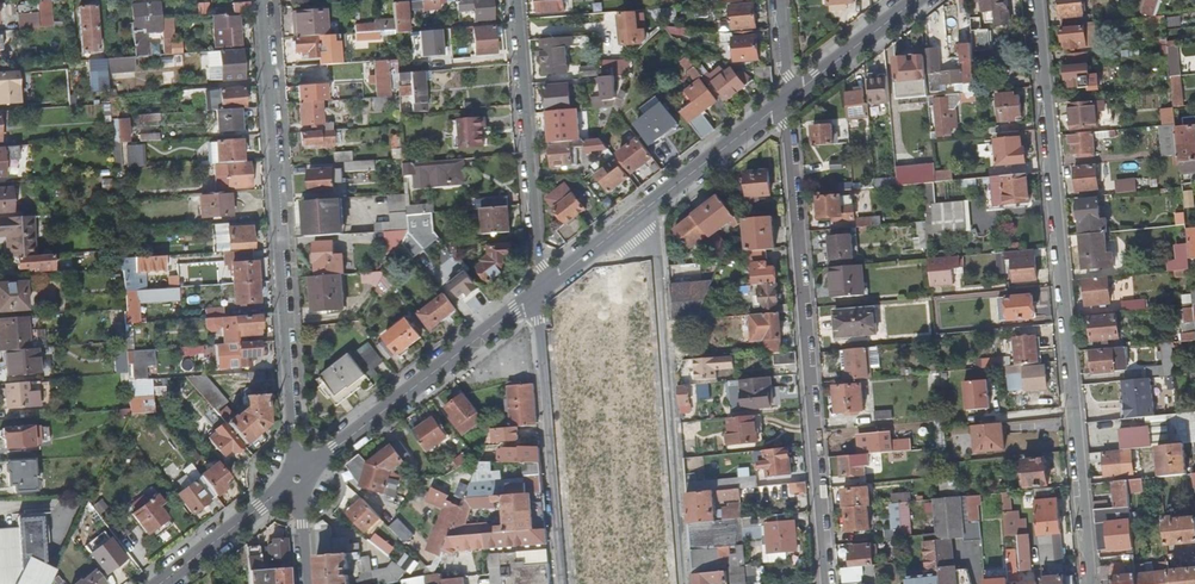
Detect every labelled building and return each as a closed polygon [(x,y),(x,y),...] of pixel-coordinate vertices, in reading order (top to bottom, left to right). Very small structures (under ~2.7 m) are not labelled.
[(47,27),(46,0),(37,0),(37,12),(38,28),(47,27)] [(132,57),(144,56),(141,15),(147,15),(146,3),(139,4),(139,0),(129,0),(132,57)] [(437,0),(426,1),(420,2),(421,11),(437,10),(437,0)] [(491,20),(490,0),(472,0),(474,22),(491,20)] [(540,13),(566,11),(565,0),(539,0),(540,13)] [(971,11),(970,0),(960,0),(961,11),(971,11)] [(1008,0),(983,0),(984,12),(994,11),(996,25),(1011,24),(1008,0)] [(1063,26),(1079,24),(1078,17),(1084,16),(1083,0),(1059,0),(1061,19),(1063,19),(1063,26)] [(1156,17),(1158,17),(1163,0),(1147,0),(1146,3),(1148,3),(1144,13),(1156,17)] [(233,3),(233,7),(234,13),(250,12),(249,1),(233,3)] [(81,7),(78,7),(80,51),(97,50),(94,6),(85,7),(85,3),(80,3),(81,7)] [(393,35),(408,34),(406,3),(390,4),(392,21),(392,32),(393,35)] [(754,4),(729,6),(731,30),(756,28),(754,4)] [(317,36),(324,36),(327,36),(325,10),(291,13),(293,38),(317,36)] [(18,14),(19,29),(38,28),(37,12),(18,14)] [(73,25),(72,25),(74,61),(98,59),(98,57),(102,57),(101,53),(97,53),(97,55),(78,56),(75,12),(72,12),(73,25)] [(637,13),(621,15),(623,42),(637,41),(636,28),(644,27),(644,19),(637,20),(637,13)] [(226,15),(216,16),(217,47),(237,46),(235,16),(226,16),(226,15)] [(170,54),(167,17),(160,18),(161,31),(162,55),(170,54)] [(161,31),(160,18),(152,18),(152,31),(161,31)] [(374,24),(375,33),(392,32),(392,21),(374,23),(374,24)] [(355,34),(375,33),(374,24),(354,25),(355,34)] [(985,24),(972,25),(973,43),(974,51),(995,49),(993,27),(985,28),(985,24)] [(1063,26),(1063,29),(1062,30),(1063,42),(1067,41),(1068,49),(1087,47),(1086,27),(1081,28),(1080,24),(1079,24),(1063,26)] [(355,34),(354,25),(346,25),(347,34),(355,34)] [(717,25),(716,33),(725,34),(726,34),(727,27),(717,25)] [(472,28),(451,30),(452,35),(472,34),(474,55),(495,54),(493,27),(472,29),(472,28)] [(444,55),(444,29),(420,29),(420,56),(444,55)] [(757,31),(733,33),(736,62),(760,60),(757,31)] [(318,58),(317,36),(293,38),(294,53),(300,52),(306,52),(306,59),(318,58)] [(317,36),(318,58),(326,57),(324,36),(317,36)] [(565,42),(565,37),(541,39),(544,74),(558,73),(557,56),(566,56),(565,42)] [(678,45),(683,51),(690,46),(682,42),(678,45)] [(958,45),(959,55),(963,55),(964,64),(966,64),(968,82),(977,82),(974,51),(973,43),(958,45)] [(963,93),(961,71),(941,73),(938,48),(925,50),(927,74),(930,74),(932,92),(943,91),(942,83),(956,82),(957,93),(961,93),(963,93)] [(243,78),(241,49),(220,51),(222,79),(243,78)] [(294,53),(282,53),(283,62),(300,60),(300,52),(294,53)] [(1067,54),(1068,64),(1089,62),(1088,53),(1067,54)] [(910,55),(898,56),(898,63),(887,64),(888,76),(889,89),(901,87),(900,77),(904,77),(922,75),(920,58),(911,59),(910,55)] [(681,60),(688,70),(694,66),(687,56),(681,60)] [(104,59),(105,70),(128,68),(128,57),(104,59)] [(436,71),(469,68),(468,59),(435,62),(436,71)] [(603,77),(610,76),(609,59),(601,60),(603,77)] [(395,61),(373,62),(374,76),(369,76),(370,85),(375,85),(376,93),(389,92),(388,85),(397,84),(396,75),(395,61)] [(580,67),(581,76),(598,75),(597,65),(580,67)] [(703,78),(708,74),(701,65),(696,69),(702,75),(703,78)] [(694,66),(688,70),(696,80),(702,75),(696,69),(694,66)] [(1089,66),(1065,68),(1066,80),(1070,80),(1071,87),(1091,85),(1089,66)] [(774,85),(772,67),(755,68),(756,76),(774,85)] [(727,100),(745,86),(736,74),(731,68),(714,81),(727,100)] [(736,74),(745,86),(755,79),(741,71),(736,74)] [(16,72),(0,73),(0,103),(17,102),(16,72)] [(143,74),(144,91),(200,87),(199,73),(172,75),(171,72),(143,74)] [(399,115),(425,113),(421,72),(396,75),(397,84),(398,97),(399,115)] [(708,74),(703,78),(709,85),(714,81),(708,74)] [(871,104),(890,102),(889,89),(888,76),(873,77),(873,74),(868,74),(871,104)] [(616,101),(626,75),(610,76),(603,77),(602,77),(604,101),(616,101)] [(1174,93),(1183,92),(1182,77),(1173,77),(1174,92),(1174,93)] [(714,104),(727,121),(733,116),(721,100),(718,101),(701,80),(684,93),(693,104),(682,112),(703,139),(715,129),(703,113),(714,104)] [(547,112),(571,110),(569,84),(545,86),(547,112)] [(298,103),(316,102),(315,86),(297,87),(298,103)] [(220,88),(221,109),(241,108),(245,107),(244,87),(220,88)] [(869,116),(868,103),(864,103),(863,91),(849,92),(851,117),(869,116)] [(1014,92),(998,94),(999,108),(1021,106),(1020,95),(1015,96),(1014,92)] [(1185,107),(1183,92),(1174,93),(1175,107),(1185,107)] [(961,98),(961,93),(957,93),(936,95),(940,134),(952,133),(951,123),(957,122),(956,103),(961,98)] [(1074,94),(1056,95),(1057,104),(1075,102),(1074,94)] [(1095,103),(1070,106),(1072,130),(1098,128),(1096,111),(1105,110),(1104,101),(1095,102),(1095,103)] [(303,125),(303,132),(329,131),(328,123),(317,124),(316,102),(298,103),(299,125),(303,125)] [(679,124),(663,105),(637,125),(653,145),(679,124)] [(1022,115),(1021,106),(999,108),(1001,121),(1017,119),(1017,116),(1022,115)] [(603,126),(598,139),(602,139),(613,107),(608,108),(601,125),(603,126)] [(221,109),(216,109),(218,131),(243,129),(241,108),(221,109)] [(0,111),(0,119),(9,118),(8,110),(0,111)] [(550,144),(597,140),(596,128),(579,129),(577,110),(571,110),(547,112),(550,144)] [(1176,110),(1164,111),(1165,126),(1177,125),(1176,110)] [(460,117),(461,147),(488,146),(487,116),(460,117)] [(115,119),(116,143),(119,143),(128,142),(126,118),(115,119)] [(986,127),(987,134),(1020,131),(1019,124),(986,127)] [(813,126),(815,145),(835,144),(833,125),(813,126)] [(1194,145),(1194,128),(1178,130),(1179,147),(1194,145)] [(303,132),(300,133),(301,146),(331,144),(330,131),(329,131),(303,132)] [(1093,133),(1075,134),(1075,136),(1072,136),(1073,143),(1075,143),(1076,153),(1082,153),(1083,157),(1095,156),(1093,133)] [(391,137),(393,160),(403,159),(401,136),(391,137)] [(1020,137),(996,139),(999,165),(1027,162),(1026,148),(1022,148),(1020,137)] [(587,151),(609,149),(602,139),(598,139),(597,140),(550,144),(552,167),(573,166),(572,148),(586,146),(587,151)] [(653,158),(638,139),(619,153),(634,173),(653,158)] [(215,141),(217,163),(245,161),(244,140),(215,141)] [(112,170),(120,170),(119,143),(116,143),(110,143),(112,170)] [(1179,147),(1180,156),(1181,164),(1194,163),(1194,145),(1179,147)] [(16,146),(0,147),(0,176),(3,175),(2,168),(5,167),(5,160),(17,159),(16,146)] [(139,146),(126,147),(127,166),(140,166),(139,146)] [(842,158),(830,159),(831,168),(843,166),(842,158)] [(403,166),(404,177),(416,175),(416,172),(428,171),(428,174),(450,172),(451,184),(464,183),(463,161),(403,166)] [(611,192),(631,177),(618,161),(599,175),(611,192)] [(361,171),(361,162),(345,163),(345,172),(361,171)] [(249,163),(224,165),(226,188),(250,187),(249,163)] [(1096,166),(1075,168),(1078,193),(1099,191),(1096,166)] [(332,170),(308,171),(310,194),(333,193),(332,170)] [(769,171),(746,173),(748,203),(759,202),(759,196),(771,195),(769,171)] [(1031,200),(1028,173),(985,177),(987,204),(1004,203),(1004,206),(1027,204),(1027,200),(1031,200)] [(1117,179),(1118,192),(1138,191),(1138,178),(1117,179)] [(933,238),(933,233),(931,203),(929,182),(923,183),(926,221),(928,239),(933,238)] [(566,223),(580,213),(587,207),(575,192),(573,194),(565,183),(547,197),(556,209),(555,209),(566,223)] [(0,187),(0,212),(11,211),(10,187),(0,187)] [(228,215),(226,192),(196,194),(198,218),(228,215)] [(405,195),(390,197),(391,223),(375,224),(375,233),(388,232),(408,231),(407,216),(405,195)] [(841,195),(819,197),(821,216),(834,215),(835,220),(855,218),(854,206),(842,207),(841,195)] [(724,253),(724,252),(729,248),(717,233),(731,221),(736,228),(739,226),(742,224),(720,196),(695,215),(709,235),(724,253)] [(475,201),(476,210),(482,209),(508,207),(507,198),(475,201)] [(114,200),(114,211),(122,211),(121,199),(114,200)] [(1098,234),(1109,233),(1108,217),(1101,218),(1100,199),(1079,201),(1080,212),(1076,213),(1076,220),(1081,220),(1082,235),(1098,234)] [(307,237),(343,235),(341,200),(305,202),(307,237)] [(931,203),(933,233),(967,230),(966,219),(967,219),(965,200),(931,203)] [(421,207),(422,215),(432,214),(432,206),(421,207)] [(510,232),(508,207),(482,209),(484,235),(510,232)] [(407,216),(408,231),(408,232),(407,235),(403,244),(414,257),(439,237),(434,231),(433,213),(432,214),(422,215),(407,216)] [(558,229),(568,243),(589,226),(580,213),(566,223),(558,229)] [(8,235),(9,255),(37,254),(35,215),(0,216),(0,235),(8,235)] [(690,249),(709,235),(695,215),(676,230),(690,249)] [(880,215),(872,216),(873,225),(881,225),(880,215)] [(873,225),(872,216),(858,217),(859,226),(873,225)] [(767,249),(776,248),(774,217),(746,219),(749,250),(767,249)] [(1177,219),(1178,226),(1186,226),(1186,218),(1177,219)] [(926,221),(918,221),(921,248),(929,247),(928,239),(926,221)] [(251,250),(249,228),(226,229),(211,231),(212,252),(231,251),(251,250)] [(1194,259),(1194,229),(1187,230),(1188,245),(1190,260),(1194,259)] [(388,232),(389,252),(399,251),(403,244),(407,235),(408,232),(408,231),(388,232)] [(389,252),(388,232),(375,233),(349,235),(350,254),(389,252)] [(852,233),(830,235),(833,259),(854,257),(852,233)] [(1100,254),(1098,234),(1082,235),(1085,269),(1107,267),(1106,253),(1100,254)] [(313,244),(315,277),(340,275),(342,275),(341,256),(333,256),(332,242),(313,244)] [(511,243),(490,246),(491,255),(483,260),(486,263),(479,268),(491,284),(507,272),(510,264),(509,255),(512,255),(511,243)] [(1191,270),(1190,260),(1188,245),(1177,246),(1178,261),(1168,262),(1169,272),(1174,272),(1191,270)] [(768,258),(767,249),(749,250),(746,251),(746,258),(753,257),(753,259),(768,258)] [(252,258),(251,250),(231,251),(232,259),(252,258)] [(1035,250),(1007,252),(1008,259),(1013,259),(1016,282),(1038,280),(1035,250)] [(51,270),(50,256),(15,259),(16,269),(32,268),(32,271),(51,270)] [(161,256),(147,257),(147,266),(162,265),(161,256)] [(133,258),(118,260),(118,269),(118,271),(122,271),(123,292),(135,291),(133,258)] [(761,285),(778,284),(777,267),(769,267),(769,261),(754,262),(755,280),(748,280),(749,286),(752,286),(761,285)] [(231,264),(232,284),(257,282),(255,262),(231,264)] [(936,265),(930,265),(932,285),(946,284),(947,287),(954,286),(952,268),(946,268),(945,262),(936,263),(936,265)] [(862,265),(831,267),(833,297),(864,294),(862,265)] [(387,271),(361,273),(362,283),(371,283),(376,290),(386,274),(387,271)] [(450,285),(461,299),(468,294),(471,298),(482,289),(467,271),(450,285)] [(379,293),(392,282),(386,274),(376,290),(379,293)] [(315,277),(309,277),(311,302),(312,302),(313,311),(345,309),(343,285),(340,285),(340,275),(315,277)] [(1109,278),(1086,280),(1088,306),(1111,304),(1109,278)] [(257,282),(232,284),(233,303),(258,302),(257,282)] [(11,283),(0,284),(0,311),(13,310),(11,283)] [(689,285),(669,287),(672,322),(697,320),(704,304),(710,289),(712,283),(701,284),(691,285),(689,285)] [(557,305),(562,376),(568,382),(576,373),(592,372),(586,366),(605,347),(607,374),(615,374),(626,384),(626,396),(637,385),(638,395),(646,387),(647,407),(651,410),(643,419),(650,418),(655,413),(648,310),(645,314),(646,331),(635,321),(631,321),(629,299),(610,301),(601,292),(601,284),(572,286),(580,294),(580,303),(557,305)] [(793,312),(792,304),(780,305),(778,284),(761,285),(762,302),(758,303),(759,306),(766,305),(767,309),(777,308),(778,313),(780,313),(793,312)] [(160,289),(151,290),(152,298),(161,298),(160,289)] [(122,325),(144,323),(144,319),(137,320),(135,291),(123,292),(125,312),(121,312),(122,325)] [(438,323),(456,310),(445,295),(418,314),(432,332),(440,326),(438,323)] [(1032,295),(998,298),(1000,321),(1034,318),(1032,295)] [(1124,312),(1139,310),(1138,302),(1123,303),(1124,312)] [(711,307),(704,304),(697,320),(706,319),(711,307)] [(204,319),(223,317),(223,307),(204,308),(204,319)] [(875,308),(835,311),(837,337),(877,334),(875,308)] [(1194,308),(1185,309),(1186,323),(1183,323),(1184,334),(1182,335),(1183,342),(1194,341),(1194,319),(1194,308)] [(783,353),(780,313),(778,313),(749,316),(749,320),(753,320),(755,341),(766,340),(767,354),(778,353),(783,353)] [(398,354),(429,330),(417,314),(386,338),(398,354)] [(1118,315),(1091,318),(1093,341),(1120,339),(1118,315)] [(13,317),(0,318),(0,350),(3,350),(8,350),(15,349),(13,330),(13,317)] [(259,317),(235,319),(236,331),(240,330),(240,335),(252,335),(251,329),(260,329),(259,317)] [(672,322),(674,348),(687,348),(697,320),(672,322)] [(15,349),(23,349),(22,330),(13,330),(15,349)] [(1033,364),(1040,363),(1037,336),(1014,338),(1016,360),(1010,361),(1009,356),(966,361),(966,370),(1007,366),(1033,364)] [(382,338),(376,343),(386,356),(393,351),(382,338)] [(247,372),(251,372),(250,355),(265,354),(265,342),(236,344),(237,366),(234,367),(234,373),(247,372)] [(355,354),(370,373),(386,361),(370,342),(355,354)] [(1175,376),(1171,343),(1161,344),(1163,367),(1164,377),(1174,376),(1175,376)] [(204,344),(182,346),(183,355),(205,353),(204,344)] [(1125,347),(1113,348),(1114,350),(1092,351),(1094,373),(1127,370),(1125,347)] [(9,364),(4,365),(5,375),(37,373),(35,348),(23,349),(15,349),(8,350),(9,364)] [(871,378),(868,348),(845,350),(847,368),(843,369),(843,380),(871,378)] [(156,349),(117,350),(117,372),(128,372),(128,362),(134,362),(135,377),(148,377),(147,363),(156,363),(156,349)] [(796,352),(783,353),(778,353),(779,362),(797,361),(796,352)] [(316,380),(336,407),(370,381),(349,354),(316,380)] [(735,368),(734,357),(695,360),(696,369),(700,369),(701,380),(717,379),(716,370),(735,368)] [(1024,372),(1025,379),(1026,390),(1047,388),(1045,366),(1034,367),(1033,364),(1007,366),(1008,373),(1024,372)] [(1164,377),(1163,367),(1145,369),(1146,379),(1150,379),(1164,377)] [(263,379),(263,371),(251,372),(247,372),(248,380),(263,379)] [(941,395),(949,394),(947,371),(939,372),(941,389),(941,395)] [(939,372),(933,372),(934,390),(941,389),(939,372)] [(125,374),(117,375),(119,399),(127,399),(125,381),(125,374)] [(185,377),(215,412),(226,402),(203,376),(185,377)] [(771,377),(743,380),(746,409),(771,406),(769,389),(773,388),(771,377)] [(991,409),(991,378),(966,379),(966,410),(991,409)] [(1026,390),(1025,379),(1013,380),(1014,391),(1026,390)] [(1154,417),(1150,379),(1146,379),(1124,381),(1127,419),(1154,417)] [(152,414),(150,380),(125,381),(127,399),(127,410),(128,416),(150,414),(152,414)] [(26,381),(4,383),(4,388),(4,390),(4,395),(5,408),(28,406),(26,381)] [(537,425),(533,384),(521,386),(520,381),(507,383),(509,399),(504,399),(505,413),(510,413),(511,428),(517,427),(537,425)] [(863,383),(834,385),(836,412),(865,409),(863,383)] [(711,398),(711,384),(699,384),(700,398),(711,398)] [(225,409),(217,415),(243,444),(267,423),(264,386),(245,388),(245,395),(243,395),(241,396),(241,397),(241,403),(244,405),(246,405),(246,406),(233,418),(225,409)] [(678,387),(679,405),(688,404),(686,386),(680,387),(678,387)] [(466,396),(460,387),(452,393),(457,399),(447,407),(455,418),(452,421),(457,427),(478,412),(466,396)] [(950,409),(949,394),(941,395),(943,410),(950,409)] [(1062,418),(1061,406),(1017,411),(1017,422),(1062,418)] [(891,409),(873,410),(874,419),(892,417),(891,409)] [(122,417),(128,416),(127,410),(114,411),(115,422),(122,421),(122,417)] [(433,416),(414,432),(428,451),(448,436),(433,416)] [(757,445),(754,416),(728,419),(730,436),(726,437),(728,448),(757,445)] [(944,421),(935,421),(937,448),(946,448),(944,429),(944,421)] [(240,446),(220,423),(212,430),(215,433),(208,438),(218,450),(225,444),(232,452),(240,446)] [(1003,425),(1002,424),(974,427),(977,452),(1004,450),(1003,435),(1006,435),(1007,432),(1007,427),(1005,425),(1003,425)] [(1123,449),(1155,445),(1152,424),(1121,428),(1123,449)] [(1,427),(0,428),(0,437),(1,438),(4,438),(5,447),(33,445),(31,425),(1,427)] [(518,436),(517,427),(511,428),(498,429),(499,440),(507,439),(506,438),(518,436)] [(873,453),(912,450),(910,440),(891,442),(890,432),(872,434),(858,435),(860,454),(868,454),(873,453)] [(398,441),(368,464),(368,465),(391,472),(411,457),(398,441)] [(1186,475),(1183,445),(1158,447),(1161,478),(1186,475)] [(540,462),(539,447),(524,449),(524,450),(503,451),(503,461),(540,462)] [(788,448),(754,452),(755,463),(759,463),(760,469),(766,468),(767,476),(790,474),(788,448)] [(474,456),(470,450),(454,460),(459,466),(474,456)] [(1089,454),(1090,463),(1104,462),(1105,476),(1133,474),(1131,450),(1089,454)] [(869,465),(868,454),(860,454),(840,456),(842,475),(864,473),(863,465),(869,465)] [(361,455),(347,466),(361,488),(395,498),(400,482),(390,479),(391,472),(368,465),(368,464),(361,455)] [(108,457),(96,457),(97,467),(103,467),(108,457)] [(1046,459),(1024,460),(1026,487),(1048,484),(1046,459)] [(34,490),(33,460),(6,461),(6,463),(5,464),(5,471),(7,472),(8,485),(14,484),(14,491),(34,490)] [(474,471),(486,471),(491,471),(491,461),(478,461),(474,471)] [(216,463),(201,475),(216,495),(225,488),(221,483),(227,478),(216,463)] [(507,495),(506,483),(486,484),(486,471),(474,471),(470,481),(463,499),(507,495)] [(542,493),(541,474),(519,476),(519,478),(506,479),(506,483),(507,495),(542,493)] [(192,514),(215,496),(200,476),(177,494),(192,514)] [(461,477),(452,501),(461,505),(463,499),(470,481),(461,477)] [(757,477),(686,485),(686,495),(758,487),(757,477)] [(1143,491),(1142,479),(1127,481),(1128,493),(1143,491)] [(1113,482),(1115,507),(1129,505),(1128,493),(1127,481),(1113,482)] [(791,494),(808,492),(807,482),(790,484),(791,494)] [(686,495),(689,524),(734,519),(741,519),(743,518),(741,503),(730,504),(730,510),(719,511),(720,517),(716,517),(714,497),(719,496),(720,501),(741,499),(740,495),(759,493),(758,487),(686,495)] [(868,505),(869,505),(867,488),(843,490),(844,507),(847,507),(868,505)] [(896,501),(913,500),(912,491),(895,491),(896,501)] [(433,575),(442,553),(448,537),(461,505),(452,501),(430,493),(427,502),(448,511),(431,553),(435,555),(430,567),(427,569),(433,575)] [(545,529),(542,493),(507,495),(463,499),(461,505),(448,537),(485,534),(545,529)] [(162,502),(156,494),(131,515),(146,534),(166,518),(157,507),(162,502)] [(953,539),(964,538),(965,538),(963,523),(969,522),(967,496),(950,498),(933,499),(937,540),(953,538),(953,539)] [(1107,499),(1093,501),(1094,509),(1107,508),(1107,499)] [(1057,500),(1035,502),(1041,565),(1063,563),(1057,500)] [(380,520),(362,501),(349,513),(367,532),(380,520)] [(910,502),(899,503),(902,538),(913,537),(910,502)] [(885,529),(886,539),(902,538),(901,530),(899,503),(890,503),(892,528),(885,529)] [(870,529),(868,505),(847,507),(849,531),(870,529)] [(1094,509),(1097,550),(1110,549),(1110,552),(1128,550),(1129,555),(1134,555),(1129,505),(1115,507),(1107,508),(1094,509)] [(53,570),(44,563),(45,561),(41,515),(16,517),(16,526),(17,533),(0,534),(0,579),(7,578),(11,583),(46,583),(53,570)] [(768,554),(786,553),(797,552),(794,522),(778,523),(777,515),(743,518),(741,519),(742,529),(765,527),(768,554)] [(1166,546),(1194,543),(1194,524),(1179,525),(1178,518),(1164,520),(1166,546)] [(734,519),(689,524),(693,574),(719,573),(719,570),(717,547),(736,545),(734,519)] [(397,520),(388,528),(405,545),(413,537),(397,520)] [(334,528),(324,521),(315,525),(317,555),(361,552),(360,547),(347,548),(346,539),(335,540),(334,528)] [(965,538),(964,538),(965,542),(981,541),(980,521),(969,522),(963,523),(965,538)] [(1017,536),(1020,536),(1019,526),(1005,527),(1005,537),(1017,536)] [(485,534),(486,549),(547,543),(545,529),(485,534)] [(380,534),(374,541),(389,552),(395,545),(380,534)] [(448,537),(442,553),(452,557),(454,551),(471,550),(471,554),(478,553),(478,549),(486,549),(485,534),(448,537)] [(1028,536),(1020,536),(1017,536),(1020,572),(1031,571),(1028,536)] [(969,569),(957,570),(957,566),(955,566),(953,539),(953,538),(937,540),(937,545),(937,547),(938,553),(940,583),(972,583),(969,569)] [(124,558),(109,539),(90,554),(105,573),(124,558)] [(288,560),(287,539),(271,540),(272,546),(268,546),(269,561),(288,560)] [(245,544),(234,552),(236,569),(247,569),(245,546),(245,544)] [(850,555),(850,567),(862,566),(873,565),(872,553),(876,553),(876,544),(852,546),(853,555),(850,555)] [(245,546),(247,569),(248,583),(261,583),(260,570),(258,545),(245,546)] [(743,545),(736,545),(717,547),(719,570),(729,569),(745,568),(743,545)] [(937,547),(927,547),(930,578),(906,580),(906,583),(940,583),(937,547)] [(1035,582),(1017,583),(1014,550),(1006,550),(1008,580),(1009,583),(1036,583),(1035,582)] [(547,551),(516,553),(518,566),(548,563),(547,551)] [(317,555),(319,583),(350,583),(348,568),(351,567),(355,561),(361,561),(361,559),(361,552),(317,555)] [(503,583),(550,583),(548,563),(518,566),(516,553),(501,555),(502,568),(503,583)] [(787,563),(786,553),(768,554),(768,565),(787,563)] [(501,555),(487,556),(488,569),(490,569),(502,568),(501,555)] [(1112,583),(1136,583),(1135,566),(1134,555),(1129,555),(1124,556),(1125,564),(1099,567),(1100,580),(1111,579),(1112,583)] [(405,557),(398,565),(410,575),(416,566),(405,557)] [(370,558),(361,559),(361,561),(363,574),(372,573),(370,558)] [(397,583),(404,573),(392,563),(387,569),(372,573),(373,583),(396,583),(397,583)] [(1169,573),(1168,563),(1162,563),(1163,573),(1144,574),(1143,565),(1135,566),(1136,583),(1170,583),(1169,573)] [(842,567),(843,583),(850,583),(852,583),(863,583),(862,566),(850,567),(842,567)] [(425,567),(421,578),(433,575),(427,569),(425,567)] [(502,568),(490,569),(491,583),(503,583),(502,568)] [(729,569),(730,583),(746,583),(746,578),(745,568),(729,569)] [(289,569),(260,570),(261,583),(290,583),(289,569)] [(1170,583),(1194,583),(1194,570),(1169,573),(1170,583)] [(94,571),(80,583),(78,581),(74,583),(105,583),(94,571)] [(726,583),(726,572),(719,573),(693,574),(694,583),(714,583),(726,583)] [(359,583),(373,583),(372,573),(363,574),(363,582),(359,583)] [(400,583),(441,583),(441,579),(440,574),(433,575),(421,578),(413,580),(400,583)] [(1042,578),(1043,583),(1074,583),(1073,575),(1042,578)]
